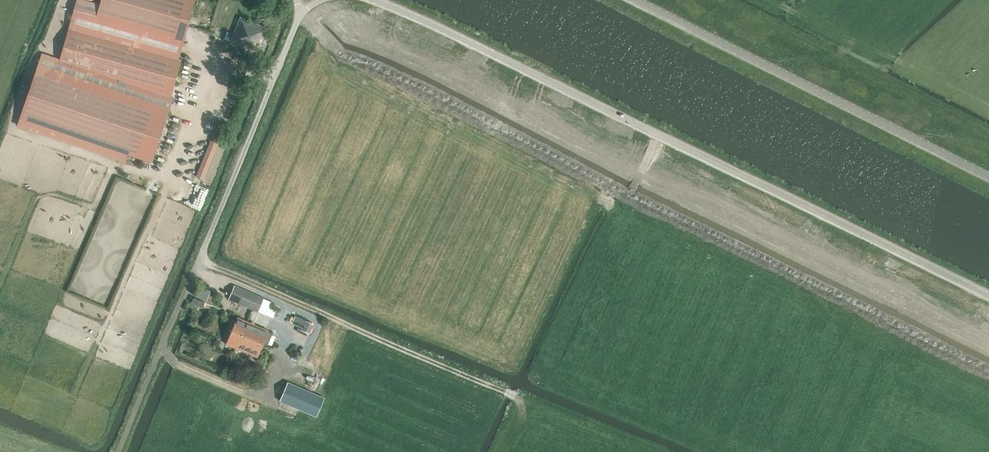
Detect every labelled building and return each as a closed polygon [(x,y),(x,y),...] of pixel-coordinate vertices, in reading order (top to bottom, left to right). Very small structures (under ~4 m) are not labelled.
[(77,0),(60,59),(140,86),(171,96),(195,0),(101,0),(99,5),(77,0)] [(227,31),(224,39),(258,52),(268,28),(240,17),(234,34),(227,31)] [(171,96),(140,86),(60,59),(42,53),(20,117),(152,162),(174,97),(171,96)] [(216,133),(198,177),(204,180),(222,135),(216,133)] [(229,299),(258,311),(260,304),(264,305),(266,305),(268,304),(268,301),(266,300),(263,298),(263,297),(235,285),(229,299)] [(198,297),(208,300),(211,290),(201,287),(198,297)] [(306,321),(295,316),(292,323),(299,326),(303,328),(306,321)] [(238,317),(226,344),(236,348),(235,350),(238,351),(238,349),(257,357),(268,330),(238,317)] [(288,382),(280,401),(293,406),(300,409),(317,416),(324,398),(320,396),(318,395),(288,382)]
